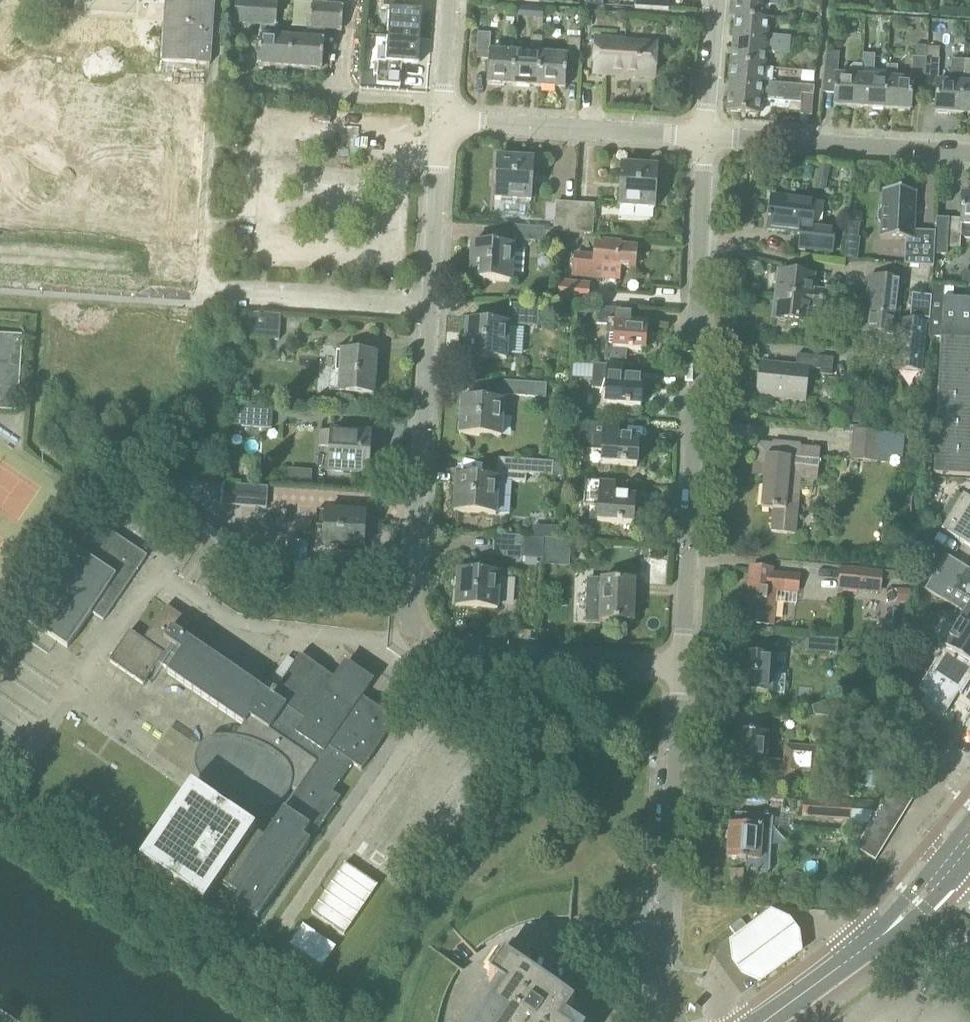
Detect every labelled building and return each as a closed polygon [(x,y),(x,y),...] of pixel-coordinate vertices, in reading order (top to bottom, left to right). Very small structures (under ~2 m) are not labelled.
[(157,14),(165,15),(213,18),(214,0),(158,0),(158,5),(157,14)] [(291,68),(292,39),(277,38),(278,25),(276,25),(277,2),(242,0),(236,0),(234,23),(261,25),(258,66),(291,68)] [(382,9),(390,10),(388,38),(420,40),(422,12),(406,11),(407,0),(383,0),(382,9)] [(631,7),(657,9),(658,0),(632,0),(631,7)] [(731,18),(738,18),(761,20),(762,5),(786,7),(787,0),(733,0),(731,18)] [(292,39),(291,68),(322,70),(324,28),(341,30),(343,6),(312,4),(310,28),(309,28),(308,40),(292,39)] [(582,26),(591,27),(592,13),(583,12),(582,26)] [(156,22),(153,72),(179,74),(206,76),(209,76),(213,18),(165,15),(157,14),(156,22)] [(738,18),(735,41),(790,47),(791,38),(766,36),(768,21),(761,21),(761,20),(738,18)] [(514,85),(516,54),(490,52),(491,34),(479,33),(477,59),(490,60),(488,84),(514,85)] [(542,49),(543,38),(532,37),(531,48),(542,49)] [(401,86),(401,77),(402,64),(418,65),(420,40),(388,38),(386,63),(378,63),(377,85),(401,86)] [(567,57),(542,56),(539,87),(565,89),(567,65),(579,66),(581,40),(569,39),(567,57)] [(597,41),(595,75),(655,79),(657,46),(626,44),(626,42),(597,41)] [(735,41),(733,65),(763,68),(765,52),(789,55),(790,47),(735,41)] [(886,80),(884,110),(910,112),(912,87),(925,88),(927,47),(915,47),(914,58),(913,58),(913,60),(912,81),(897,80),(898,66),(886,66),(886,70),(886,80)] [(927,47),(925,88),(937,89),(935,113),(961,115),(964,61),(951,61),(950,70),(950,84),(938,83),(940,48),(927,47)] [(826,52),(823,93),(836,94),(835,107),(860,109),(862,78),(863,69),(863,66),(862,66),(853,65),(850,68),(850,74),(840,73),(839,77),(838,77),(840,54),(826,52)] [(514,85),(539,87),(542,56),(516,54),(514,85)] [(863,54),(862,66),(863,66),(863,69),(875,70),(876,55),(863,54)] [(961,115),(969,115),(969,62),(964,61),(961,115)] [(733,65),(731,89),(801,96),(814,97),(814,87),(787,85),(787,84),(772,83),(773,69),(763,68),(733,65)] [(814,83),(814,73),(802,72),(801,82),(814,83)] [(360,85),(374,85),(374,75),(360,74),(360,85)] [(862,78),(860,109),(884,110),(886,80),(862,78)] [(731,89),(729,113),(758,116),(760,100),(801,104),(801,96),(731,89)] [(498,158),(495,200),(531,202),(534,160),(498,158)] [(656,211),(659,168),(623,166),(620,208),(656,211)] [(934,247),(935,247),(937,219),(936,219),(935,233),(913,232),(915,193),(884,191),(883,209),(879,212),(878,221),(882,225),(881,239),(906,240),(905,264),(933,266),(934,247)] [(937,219),(935,247),(962,249),(963,237),(964,239),(969,240),(969,196),(963,195),(962,221),(937,219)] [(767,231),(801,235),(799,250),(832,254),(836,227),(813,225),(816,202),(771,196),(767,231)] [(554,232),(574,233),(576,205),(556,203),(554,232)] [(595,206),(576,205),(574,233),(593,235),(595,206)] [(857,238),(859,225),(849,224),(847,237),(857,238)] [(544,228),(515,227),(514,239),(543,241),(544,228)] [(575,256),(573,276),(601,279),(618,281),(619,268),(635,269),(636,250),(620,248),(620,245),(605,243),(605,247),(596,246),(595,258),(575,256)] [(471,280),(512,282),(514,246),(473,244),(471,280)] [(781,273),(778,297),(845,304),(846,294),(836,293),(812,291),(814,277),(809,276),(809,274),(801,273),(801,275),(781,273)] [(865,313),(900,316),(903,279),(902,279),(870,275),(865,313)] [(559,281),(557,301),(587,304),(589,284),(559,281)] [(910,318),(929,319),(932,296),(912,295),(910,318)] [(778,297),(776,320),(809,323),(810,309),(833,312),(833,311),(843,313),(845,304),(778,297)] [(941,338),(969,340),(969,300),(944,299),(941,338)] [(507,361),(510,325),(537,327),(538,314),(539,307),(510,305),(509,324),(468,321),(465,357),(507,361)] [(598,308),(597,326),(606,326),(607,326),(605,361),(626,362),(627,350),(645,351),(647,323),(632,322),(633,311),(598,308)] [(847,312),(845,324),(855,325),(857,313),(847,312)] [(899,320),(900,316),(865,313),(864,329),(855,328),(854,335),(853,349),(870,350),(872,339),(881,340),(882,334),(897,336),(893,369),(922,373),(928,323),(899,320)] [(251,314),(250,326),(280,328),(281,316),(251,314)] [(250,338),(278,341),(279,341),(280,328),(250,326),(250,338)] [(941,338),(934,475),(943,475),(969,476),(969,340),(941,338)] [(331,372),(329,392),(339,392),(339,393),(373,395),(375,356),(337,353),(336,372),(331,372)] [(761,364),(758,398),(805,402),(808,371),(821,372),(822,358),(797,356),(796,368),(761,364)] [(623,379),(624,368),(594,366),(592,389),(607,391),(605,406),(641,409),(644,381),(623,379)] [(545,398),(546,385),(505,382),(504,395),(545,398)] [(501,438),(504,402),(462,399),(460,435),(501,438)] [(232,405),(231,426),(271,429),(273,408),(232,405)] [(589,423),(587,451),(602,452),(601,464),(637,467),(639,439),(618,437),(618,436),(619,426),(589,423)] [(852,461),(877,463),(889,464),(890,458),(903,459),(905,434),(855,430),(852,461)] [(329,471),(368,473),(371,434),(330,432),(330,433),(320,432),(319,447),(330,447),(329,471)] [(780,443),(780,446),(756,444),(754,463),(766,464),(762,510),(774,511),(772,533),(796,535),(802,480),(818,481),(821,450),(801,448),(802,445),(780,443)] [(499,459),(498,479),(498,482),(526,484),(527,475),(552,476),(553,463),(499,459)] [(456,476),(454,512),(496,515),(498,482),(498,479),(456,476)] [(935,489),(935,480),(924,479),(923,488),(935,489)] [(615,496),(615,485),(585,483),(583,507),(598,508),(597,523),(633,526),(635,498),(615,496)] [(224,485),(222,506),(240,507),(266,508),(267,488),(241,486),(224,485)] [(969,549),(969,500),(963,495),(941,531),(969,549)] [(362,549),(363,550),(365,514),(318,511),(317,526),(324,527),(323,547),(339,548),(339,553),(362,554),(362,549)] [(104,621),(148,556),(99,523),(80,551),(76,548),(26,620),(68,648),(92,613),(104,621)] [(493,557),(522,559),(523,538),(495,536),(493,557)] [(554,552),(555,540),(545,539),(544,551),(554,552)] [(554,552),(570,553),(571,541),(555,540),(554,552)] [(965,614),(969,617),(969,570),(947,555),(925,589),(965,614)] [(881,594),(882,579),(915,582),(915,572),(883,570),(840,566),(838,591),(881,594)] [(771,574),(771,571),(752,569),(747,623),(767,625),(769,603),(771,604),(772,591),(797,593),(799,576),(771,574)] [(500,574),(458,571),(456,607),(498,610),(500,574)] [(588,580),(587,621),(633,623),(635,582),(588,580)] [(911,591),(901,590),(900,602),(910,603),(911,591)] [(197,772),(198,774),(199,777),(201,779),(203,782),(205,784),(199,793),(192,789),(141,864),(205,908),(221,884),(238,896),(233,903),(258,920),(311,843),(304,839),(310,829),(317,834),(341,799),(333,794),(353,765),(362,771),(397,721),(362,698),(368,689),(341,670),(335,679),(300,656),(275,693),(274,692),(271,696),(201,648),(206,640),(196,633),(200,629),(167,606),(143,641),(130,632),(109,662),(144,685),(159,664),(169,670),(167,674),(243,726),(235,738),(232,737),(229,736),(226,736),(224,735),(221,735),(218,736),(215,737),(212,738),(210,739),(207,740),(205,742),(203,744),(201,747),(199,749),(198,752),(197,754),(196,757),(196,760),(195,763),(196,766),(196,769),(197,772)] [(965,614),(944,648),(969,664),(969,617),(965,614)] [(519,631),(518,639),(526,640),(527,631),(519,631)] [(839,639),(806,637),(805,652),(837,654),(839,639)] [(969,682),(969,664),(944,648),(918,690),(928,696),(922,705),(942,718),(958,693),(962,695),(969,682)] [(742,658),(739,693),(785,696),(786,677),(772,676),(774,659),(737,656),(737,657),(742,658)] [(907,711),(906,743),(936,762),(942,752),(926,743),(927,742),(935,728),(907,711)] [(827,739),(828,719),(803,717),(801,737),(827,739)] [(849,728),(848,738),(863,740),(864,730),(849,728)] [(951,737),(935,728),(927,742),(943,751),(951,737)] [(785,762),(767,761),(769,735),(736,733),(734,769),(765,771),(765,779),(817,783),(820,750),(786,747),(785,762)] [(930,771),(936,762),(906,743),(905,755),(930,771)] [(912,800),(919,790),(899,777),(892,788),(912,800)] [(906,810),(912,800),(892,788),(886,797),(906,810)] [(900,819),(906,810),(886,797),(880,807),(900,819)] [(805,801),(804,818),(851,821),(852,804),(805,801)] [(880,807),(874,817),(894,830),(900,819),(880,807)] [(772,832),(773,818),(738,816),(737,827),(730,827),(728,860),(761,862),(763,831),(772,832)] [(874,817),(868,827),(888,839),(894,830),(874,817)] [(888,839),(868,827),(862,837),(882,849),(888,839)] [(875,860),(882,849),(862,837),(855,848),(875,860)] [(378,886),(345,864),(311,913),(344,936),(378,886)] [(740,974),(757,983),(800,952),(800,929),(789,915),(772,907),(726,939),(730,960),(740,974)] [(741,919),(730,928),(734,934),(737,937),(748,929),(745,924),(741,919)] [(322,968),(336,948),(303,925),(289,945),(322,968)] [(574,1007),(503,960),(489,981),(498,987),(474,1021),(564,1021),(574,1007)]
